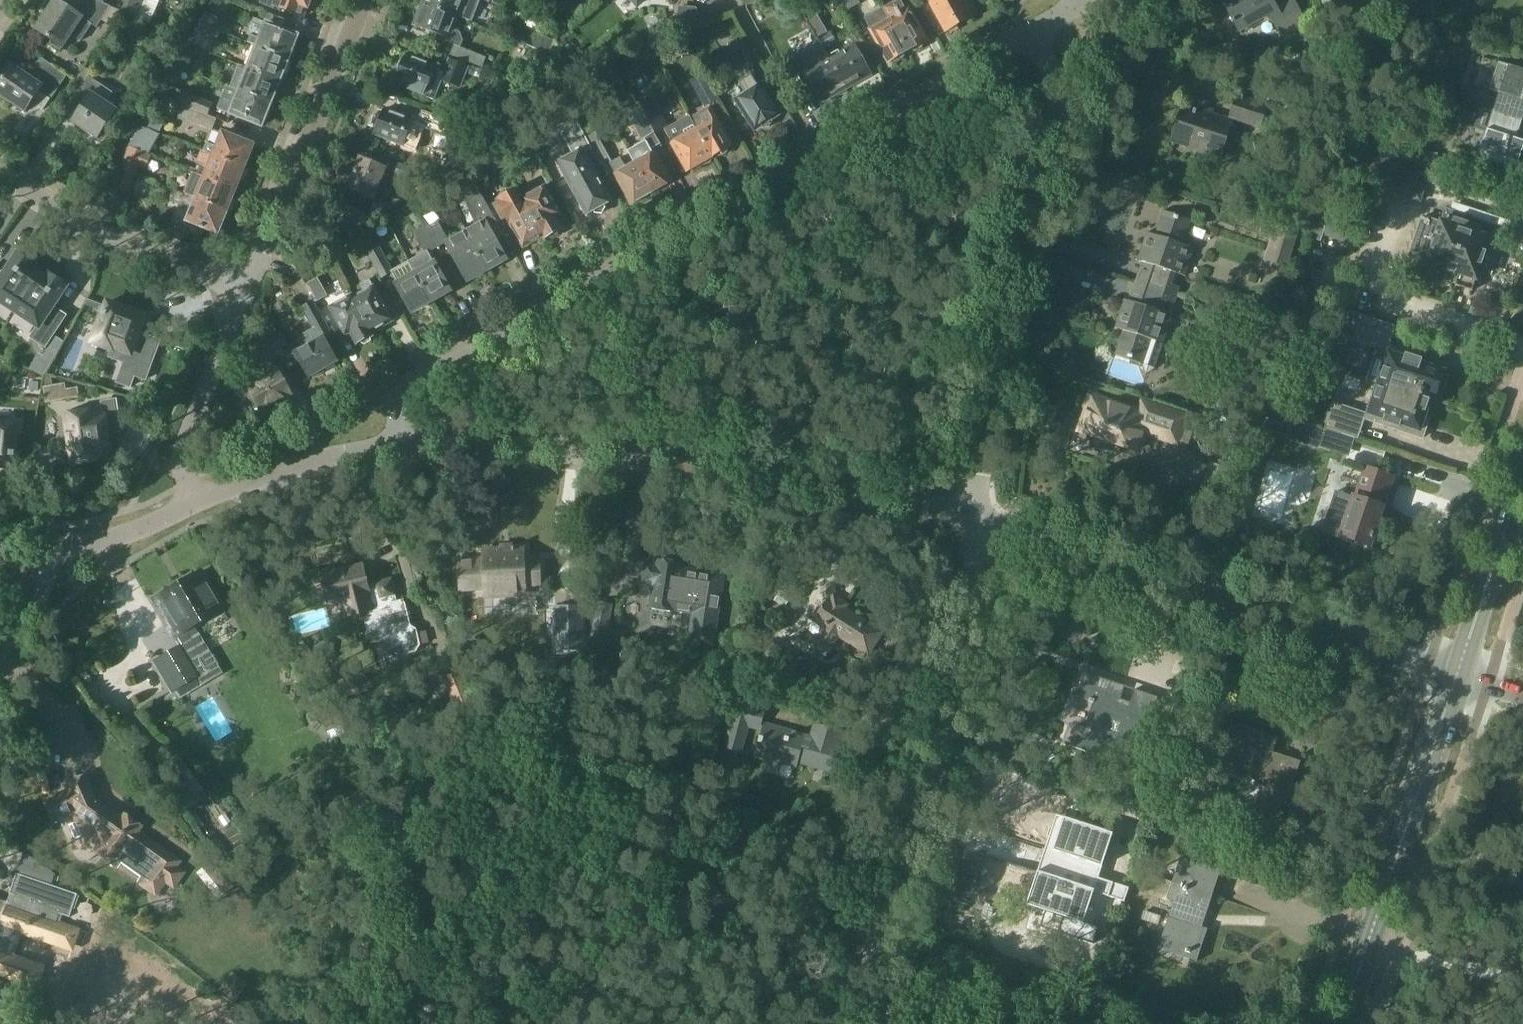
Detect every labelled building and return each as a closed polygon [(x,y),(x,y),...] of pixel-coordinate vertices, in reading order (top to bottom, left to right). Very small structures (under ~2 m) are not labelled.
[(106,4),(104,3),(97,0),(71,0),(66,5),(59,0),(54,0),(36,27),(53,39),(51,42),(61,49),(72,33),(81,39),(92,23),(97,26),(101,19),(110,7),(111,5),(106,4)] [(122,10),(149,21),(159,0),(127,0),(122,10)] [(260,3),(274,9),(276,4),(303,15),(306,7),(309,8),(312,0),(261,0),(260,3)] [(423,1),(458,16),(472,22),(481,0),(423,0),(423,1)] [(860,3),(858,0),(841,0),(847,10),(860,3)] [(908,51),(927,41),(909,9),(908,9),(903,0),(900,0),(885,8),(908,51)] [(962,1),(961,0),(931,0),(947,30),(971,17),(975,14),(967,0),(964,0),(962,1)] [(1240,32),(1270,15),(1283,38),(1307,25),(1293,0),(1287,0),(1282,2),(1281,0),(1222,0),(1240,32)] [(1323,9),(1332,4),(1330,0),(1318,0),(1323,9)] [(423,1),(414,24),(456,40),(454,44),(460,46),(463,39),(460,32),(453,29),(458,16),(423,1)] [(676,32),(701,23),(696,10),(681,8),(681,12),(672,20),(676,32)] [(908,51),(885,8),(885,9),(884,8),(867,18),(873,29),(871,30),(889,62),(893,60),(898,61),(903,58),(905,53),(908,51)] [(206,12),(200,23),(219,30),(221,25),(218,17),(206,12)] [(248,42),(257,46),(288,59),(297,35),(293,33),(296,24),(269,13),(265,22),(254,18),(247,34),(250,35),(248,42)] [(200,23),(195,34),(218,43),(222,31),(219,30),(200,23)] [(831,32),(828,34),(819,39),(825,49),(837,43),(831,32)] [(538,33),(533,46),(548,53),(553,39),(538,33)] [(680,36),(656,49),(663,63),(687,50),(680,36)] [(743,38),(731,45),(747,71),(759,63),(743,38)] [(454,44),(451,54),(482,66),(486,56),(460,46),(454,44)] [(288,59),(257,46),(248,68),(279,81),(288,59)] [(855,47),(830,60),(847,90),(862,81),(860,77),(869,72),(855,47)] [(443,71),(437,69),(437,68),(405,55),(403,61),(400,61),(395,72),(397,74),(395,79),(410,85),(408,90),(424,97),(425,96),(435,100),(442,81),(461,89),(470,66),(449,57),(443,71)] [(26,73),(9,62),(1,74),(4,76),(0,83),(0,95),(26,111),(32,101),(44,109),(51,99),(67,74),(42,58),(26,73)] [(846,90),(830,60),(806,73),(821,100),(829,96),(830,99),(846,90)] [(1509,65),(1500,62),(1490,90),(1500,93),(1493,111),(1522,121),(1522,70),(1509,65)] [(185,70),(179,67),(176,73),(161,97),(183,105),(209,116),(209,115),(214,103),(184,92),(188,83),(181,80),(185,70)] [(279,81),(248,68),(239,91),(270,104),(279,81)] [(113,90),(100,82),(90,75),(88,74),(82,83),(67,105),(78,112),(72,121),(97,137),(110,118),(113,121),(120,110),(106,101),(113,90)] [(748,114),(757,128),(762,124),(764,127),(770,127),(773,121),(771,119),(777,115),(771,106),(752,75),(740,82),(748,94),(737,101),(746,115),(748,114)] [(270,104),(239,91),(232,88),(228,97),(227,97),(222,110),(261,125),(270,104)] [(519,88),(509,91),(512,101),(522,97),(519,88)] [(683,133),(681,134),(670,112),(663,115),(652,95),(639,102),(655,133),(667,127),(673,138),(670,140),(688,171),(713,157),(697,129),(684,136),(683,133)] [(1260,125),(1266,106),(1237,97),(1231,116),(1260,125)] [(655,133),(639,102),(625,110),(640,141),(655,133)] [(209,116),(183,105),(178,117),(213,130),(218,119),(209,115),(209,116)] [(1220,155),(1231,121),(1184,106),(1173,140),(1220,155)] [(728,152),(729,148),(732,147),(716,118),(710,107),(691,118),(697,129),(713,157),(716,155),(720,156),(728,152)] [(421,134),(424,126),(383,110),(373,133),(405,146),(411,130),(421,134)] [(428,111),(423,124),(442,131),(447,119),(428,111)] [(1493,111),(1477,157),(1516,171),(1522,151),(1522,142),(1516,140),(1522,121),(1493,111)] [(453,120),(463,147),(476,143),(466,115),(453,120)] [(151,122),(148,128),(159,133),(162,127),(151,122)] [(142,125),(130,147),(150,155),(161,134),(159,133),(148,128),(142,125)] [(584,133),(592,148),(593,148),(591,149),(599,163),(610,157),(594,128),(584,133)] [(202,150),(202,151),(244,167),(253,144),(222,131),(216,146),(208,142),(204,151),(202,150)] [(636,164),(651,192),(671,181),(649,142),(639,147),(645,159),(636,164)] [(150,155),(130,147),(122,165),(124,166),(123,168),(137,174),(140,165),(147,167),(152,156),(150,155)] [(200,164),(196,173),(235,189),(244,167),(202,151),(197,163),(200,164)] [(651,192),(636,164),(627,169),(621,157),(610,163),(632,202),(651,192)] [(576,166),(582,177),(570,184),(580,201),(581,200),(589,214),(595,211),(596,213),(602,213),(605,208),(604,206),(610,202),(587,160),(576,166)] [(372,198),(383,171),(359,161),(348,189),(372,198)] [(394,175),(411,181),(415,169),(399,163),(394,175)] [(107,187),(115,189),(129,195),(137,174),(123,168),(115,165),(107,187)] [(192,172),(184,193),(226,211),(235,189),(196,173),(192,172)] [(550,235),(553,238),(559,235),(558,231),(563,229),(556,216),(560,214),(545,186),(524,198),(545,235),(546,238),(550,235)] [(489,205),(498,222),(507,217),(523,246),(544,235),(523,198),(518,189),(489,205)] [(226,211),(184,193),(183,194),(175,190),(171,200),(191,208),(186,221),(217,234),(226,211)] [(499,223),(498,222),(489,205),(484,196),(481,191),(467,199),(478,224),(466,231),(487,271),(507,260),(496,240),(490,228),(498,223),(499,223)] [(1321,202),(1310,237),(1321,241),(1323,233),(1346,241),(1355,213),(1321,202)] [(334,227),(353,234),(357,226),(361,228),(367,214),(343,205),(334,227)] [(1478,233),(1480,227),(1461,220),(1464,214),(1445,208),(1440,222),(1422,216),(1409,255),(1427,261),(1427,262),(1459,273),(1455,285),(1472,290),(1490,238),(1478,233)] [(1179,296),(1182,287),(1177,286),(1181,275),(1187,277),(1196,249),(1185,245),(1193,221),(1164,211),(1156,235),(1148,233),(1139,261),(1143,262),(1136,282),(1179,296)] [(438,222),(427,228),(438,248),(447,242),(453,253),(469,281),(487,271),(466,231),(449,241),(438,222)] [(498,223),(490,228),(496,240),(505,235),(498,223)] [(1276,225),(1262,268),(1287,275),(1301,232),(1276,225)] [(410,261),(432,302),(451,291),(435,262),(435,263),(429,253),(438,248),(427,228),(416,234),(426,252),(410,261)] [(432,302),(410,261),(393,271),(380,248),(369,254),(383,278),(392,272),(399,283),(397,284),(413,313),(432,302)] [(16,311),(40,274),(33,269),(36,264),(20,253),(5,274),(0,271),(0,300),(16,311)] [(16,311),(39,326),(31,337),(46,347),(67,315),(53,306),(68,285),(51,274),(48,279),(40,274),(16,311)] [(329,297),(319,278),(308,284),(318,302),(329,297)] [(373,331),(394,320),(369,278),(359,284),(363,291),(353,297),(372,332),(373,331)] [(1136,282),(1130,301),(1126,300),(1116,328),(1124,330),(1116,355),(1145,365),(1145,366),(1147,374),(1156,368),(1173,316),(1168,314),(1172,303),(1176,304),(1179,296),(1136,282)] [(374,334),(373,331),(372,332),(353,297),(351,295),(330,307),(346,335),(351,332),(353,336),(358,344),(362,341),(363,344),(365,344),(371,340),(372,339),(370,336),(374,334)] [(102,305),(89,299),(87,305),(100,310),(102,305)] [(337,361),(324,339),(332,334),(313,301),(302,307),(314,329),(302,336),(299,343),(303,349),(297,353),(310,376),(312,375),(314,378),(324,372),(323,369),(337,361)] [(138,367),(135,375),(146,379),(161,340),(140,333),(145,318),(128,312),(129,309),(108,302),(93,342),(113,349),(110,357),(125,362),(138,367)] [(1379,348),(1387,323),(1362,315),(1353,340),(1379,348)] [(256,320),(253,327),(262,331),(265,323),(256,320)] [(275,336),(273,333),(271,334),(257,349),(264,364),(266,363),(267,366),(245,378),(251,388),(248,394),(251,401),(258,400),(264,411),(292,396),(271,359),(282,354),(281,352),(283,351),(280,347),(275,336)] [(280,347),(287,344),(281,333),(275,336),(280,347)] [(45,356),(53,361),(64,342),(57,337),(45,356)] [(1378,382),(1430,400),(1431,396),(1436,398),(1437,395),(1441,396),(1448,376),(1444,374),(1445,371),(1421,363),(1422,360),(1407,355),(1408,352),(1390,346),(1378,382)] [(1430,400),(1378,382),(1366,419),(1383,424),(1384,422),(1398,426),(1397,429),(1422,438),(1429,417),(1425,416),(1430,400)] [(1085,422),(1082,430),(1094,434),(1101,437),(1094,442),(1096,450),(1115,456),(1122,451),(1119,443),(1138,449),(1145,430),(1177,441),(1185,416),(1152,405),(1142,401),(1138,411),(1137,411),(1093,396),(1085,422)] [(73,463),(97,460),(96,456),(112,454),(109,433),(121,431),(117,399),(102,402),(104,412),(90,414),(89,411),(65,415),(73,463)] [(1324,426),(1349,435),(1358,410),(1332,401),(1324,426)] [(1266,429),(1288,436),(1293,421),(1270,414),(1266,429)] [(15,467),(18,424),(0,423),(0,466),(15,467)] [(1318,449),(1319,447),(1349,457),(1355,438),(1327,429),(1323,428),(1322,429),(1316,449),(1318,449)] [(1210,462),(1206,474),(1226,480),(1230,468),(1210,462)] [(1335,490),(1322,529),(1324,530),(1338,535),(1371,546),(1385,504),(1377,502),(1386,475),(1366,469),(1356,497),(1352,496),(1337,491),(1335,490)] [(484,562),(459,564),(460,590),(485,588),(485,593),(527,591),(527,585),(542,584),(540,559),(539,559),(537,559),(525,560),(525,548),(515,549),(515,547),(514,547),(513,547),(513,549),(483,550),(484,562)] [(642,574),(641,580),(647,581),(653,591),(653,595),(651,609),(673,612),(674,609),(694,612),(690,640),(713,643),(724,574),(701,571),(681,567),(682,563),(657,559),(656,564),(644,562),(642,574)] [(370,593),(363,566),(323,576),(330,605),(344,601),(348,616),(368,610),(369,614),(365,622),(368,633),(377,631),(380,641),(390,638),(392,648),(402,646),(405,656),(416,653),(420,645),(416,628),(412,626),(405,600),(398,602),(392,580),(376,584),(378,591),(370,593)] [(176,636),(177,635),(182,644),(152,662),(172,695),(203,676),(196,663),(206,657),(188,629),(224,607),(202,571),(154,599),(176,636)] [(834,592),(830,598),(828,596),(814,616),(825,623),(810,646),(826,656),(840,635),(850,642),(852,640),(868,651),(882,630),(846,606),(849,602),(834,592)] [(592,631),(607,634),(613,604),(598,601),(592,631)] [(556,649),(584,649),(584,608),(556,608),(556,649)] [(783,649),(768,642),(757,664),(771,671),(783,649)] [(1119,704),(1119,702),(1125,686),(1122,685),(1085,673),(1076,698),(1097,705),(1089,731),(1076,727),(1070,745),(1135,767),(1141,749),(1133,746),(1139,728),(1147,731),(1158,697),(1135,689),(1129,708),(1119,704)] [(355,681),(342,685),(342,686),(345,697),(358,693),(355,682),(355,681)] [(455,699),(459,709),(473,704),(469,694),(455,699)] [(840,745),(838,745),(842,728),(817,721),(812,737),(805,735),(806,733),(762,721),(766,706),(738,698),(726,745),(741,749),(748,726),(763,730),(756,756),(796,766),(798,761),(833,771),(840,745)] [(1188,709),(1176,706),(1170,724),(1182,728),(1188,709)] [(1277,736),(1235,722),(1222,764),(1269,780),(1258,812),(1278,819),(1297,762),(1271,753),(1277,736)] [(160,768),(194,815),(213,801),(179,754),(160,768)] [(190,864),(141,829),(144,824),(126,811),(122,816),(98,799),(86,773),(66,782),(69,788),(45,799),(54,819),(59,816),(74,849),(76,852),(78,855),(80,857),(84,859),(91,858),(96,854),(98,851),(116,864),(117,862),(144,881),(142,883),(147,886),(150,887),(157,887),(163,885),(165,883),(167,880),(175,885),(190,864)] [(1050,841),(1047,848),(1054,850),(1050,863),(1097,878),(1099,878),(1102,867),(1103,867),(1114,833),(1081,823),(1057,815),(1048,841),(1050,841)] [(1154,877),(1148,895),(1165,900),(1166,897),(1173,899),(1178,900),(1174,915),(1169,913),(1160,941),(1161,941),(1197,953),(1198,953),(1207,926),(1193,921),(1198,907),(1206,910),(1220,868),(1180,855),(1171,882),(1154,877)] [(214,860),(197,873),(204,882),(221,869),(214,860)] [(1036,879),(1027,905),(1084,923),(1094,892),(1125,902),(1129,888),(1099,878),(1097,878),(1050,863),(1046,875),(1039,873),(1037,880),(1036,879)] [(58,923),(57,923),(60,912),(69,915),(76,896),(19,876),(10,901),(0,898),(0,978),(1,978),(10,955),(14,957),(24,930),(55,941),(61,924),(58,923)] [(1161,916),(1144,910),(1141,920),(1158,925),(1161,916)]
